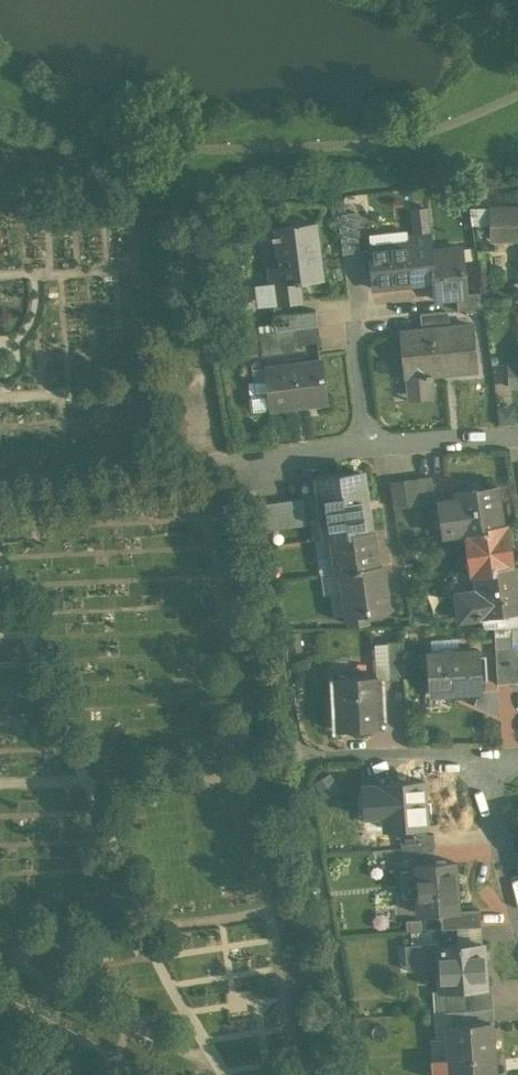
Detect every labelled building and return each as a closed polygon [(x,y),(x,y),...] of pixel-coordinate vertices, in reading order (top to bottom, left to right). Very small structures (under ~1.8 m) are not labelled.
[(344,200),(336,201),(337,213),(346,212),(344,200)] [(490,207),(490,238),(492,238),(492,233),(517,233),(517,207),(490,207)] [(346,212),(337,213),(343,253),(360,251),(355,211),(346,212)] [(315,227),(300,229),(299,224),(274,227),(275,234),(271,234),(272,239),(276,238),(279,266),(268,267),(270,283),(257,285),(259,305),(272,304),(273,304),(274,315),(299,312),(298,301),(302,301),(300,281),(324,279),(316,222),(315,222),(315,227)] [(408,244),(370,248),(370,247),(368,247),(372,287),(374,287),(374,284),(396,282),(396,285),(433,281),(435,298),(456,296),(467,294),(467,293),(462,247),(431,250),(430,233),(407,235),(408,244)] [(481,291),(467,293),(467,294),(456,296),(457,309),(483,307),(481,291)] [(274,315),(276,330),(292,328),(317,325),(315,310),(299,312),(274,315)] [(448,311),(420,313),(422,329),(449,326),(448,311)] [(422,329),(400,331),(404,376),(426,374),(427,378),(432,378),(432,373),(443,372),(443,370),(475,367),(476,369),(477,369),(472,324),(449,326),(422,329)] [(317,325),(292,328),(294,343),(319,340),(317,325)] [(292,328),(276,330),(261,333),(261,335),(263,350),(263,353),(295,349),(294,343),(292,328)] [(261,335),(250,336),(251,352),(263,350),(261,335)] [(322,360),(265,367),(268,392),(270,408),(270,409),(272,408),(271,408),(292,405),(293,406),(327,401),(322,360)] [(268,392),(251,394),(249,398),(250,408),(253,411),(270,408),(268,392)] [(362,471),(318,478),(321,499),(324,517),(327,516),(330,535),(327,536),(327,537),(373,530),(368,530),(363,493),(365,493),(362,471)] [(432,475),(418,477),(421,502),(435,500),(432,475)] [(418,477),(405,479),(408,504),(421,502),(418,477)] [(405,479),(391,481),(394,506),(408,504),(405,479)] [(497,484),(455,490),(456,497),(440,499),(445,534),(465,531),(502,526),(497,484)] [(302,498),(288,500),(292,525),(306,523),(302,498)] [(292,525),(288,500),(275,502),(279,527),(292,525)] [(275,502),(261,504),(265,529),(279,527),(275,502)] [(502,526),(465,531),(468,554),(471,553),(473,570),(471,571),(517,565),(517,564),(512,565),(507,526),(502,526)] [(373,530),(327,537),(331,537),(334,553),(327,554),(327,555),(330,555),(332,570),(320,572),(321,573),(382,565),(383,564),(382,564),(378,564),(373,531),(373,530)] [(378,565),(336,571),(337,572),(341,571),(347,613),(347,614),(348,622),(370,619),(368,611),(389,608),(389,607),(388,607),(382,565),(378,565)] [(471,571),(471,572),(476,572),(478,589),(481,615),(483,615),(483,612),(503,609),(504,612),(517,610),(517,574),(517,565),(471,571)] [(478,589),(456,592),(460,618),(481,615),(478,589)] [(403,642),(387,642),(389,678),(404,677),(403,642)] [(512,646),(495,646),(497,682),(514,682),(512,646)] [(479,648),(427,652),(430,692),(450,691),(450,690),(480,688),(480,689),(481,689),(479,648)] [(378,675),(336,677),(339,728),(380,725),(378,675)] [(424,780),(386,782),(386,783),(389,813),(390,826),(400,826),(426,824),(427,824),(424,780)] [(386,783),(362,784),(364,815),(389,813),(386,783)] [(426,824),(400,826),(401,847),(434,845),(433,833),(427,833),(426,824)] [(434,845),(401,847),(402,849),(408,848),(409,864),(416,864),(416,863),(435,861),(434,845)] [(435,861),(416,863),(416,864),(419,912),(440,911),(457,910),(457,909),(453,860),(435,861)] [(479,907),(457,909),(457,910),(440,911),(441,927),(481,925),(479,907)] [(482,941),(439,945),(439,941),(416,943),(417,968),(439,967),(441,989),(491,985),(491,984),(485,984),(482,941)] [(492,991),(463,993),(464,1007),(493,1005),(492,991)] [(493,1007),(449,1010),(450,1023),(491,1020),(491,1022),(494,1021),(493,1007)] [(447,1024),(450,1057),(432,1058),(433,1074),(471,1074),(473,1074),(495,1073),(495,1071),(491,1022),(491,1020),(450,1023),(447,1024)]
